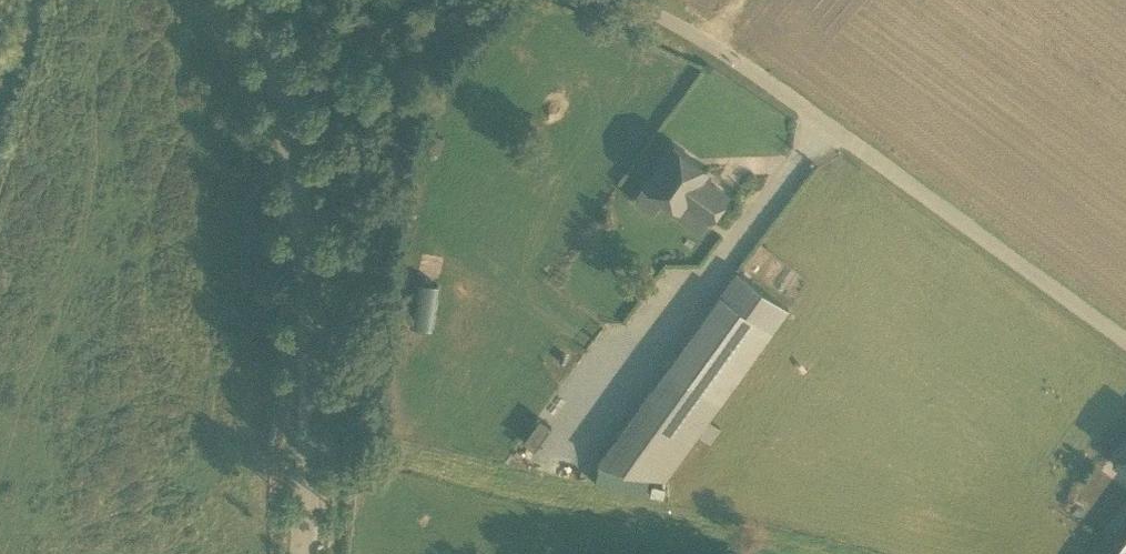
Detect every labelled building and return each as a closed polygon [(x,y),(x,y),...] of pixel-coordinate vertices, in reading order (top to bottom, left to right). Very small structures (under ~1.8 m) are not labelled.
[(674,145),(646,184),(679,208),(685,200),(711,219),(729,195),(703,176),(708,169),(674,145)] [(788,310),(788,309),(736,272),(721,293),(773,331),(788,310)] [(417,281),(410,324),(433,328),(440,284),(417,281)] [(707,421),(773,331),(721,293),(720,294),(727,299),(675,371),(675,372),(659,394),(652,388),(598,462),(666,477),(701,429),(707,421)] [(1125,535),(1111,553),(1125,553),(1125,536),(1125,535)]
